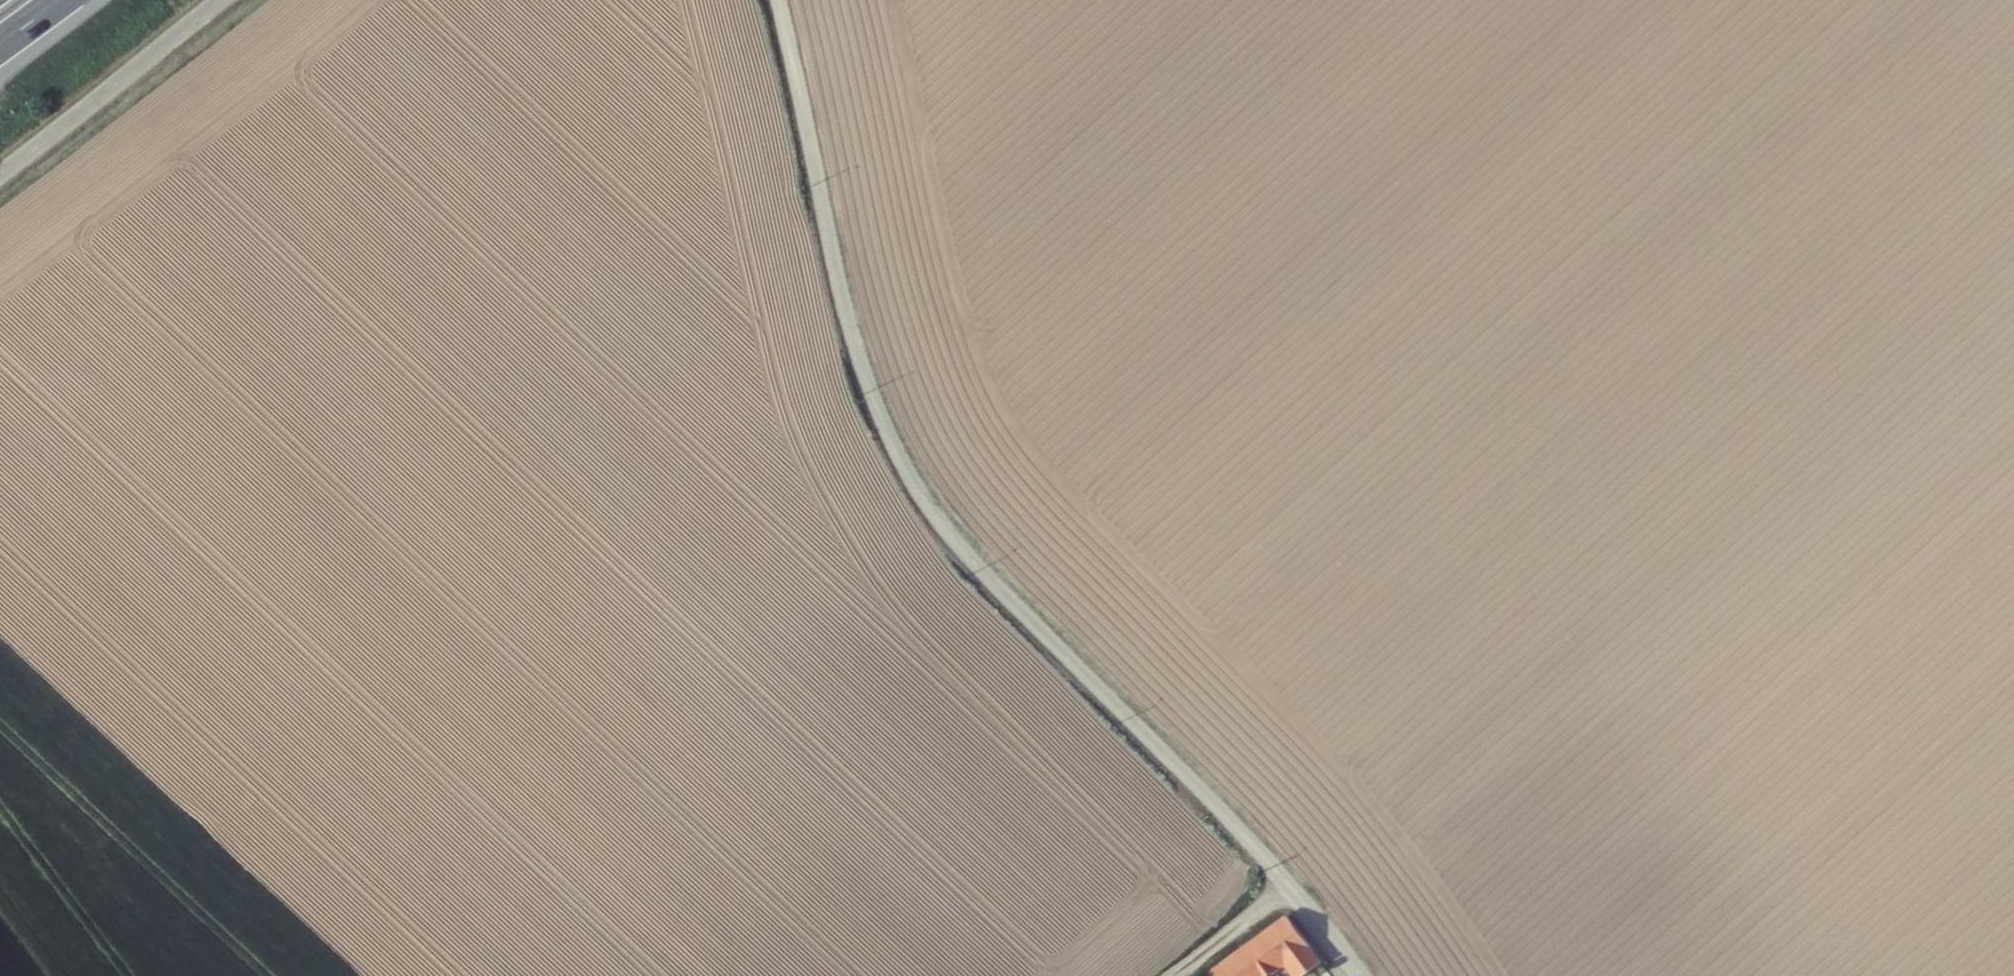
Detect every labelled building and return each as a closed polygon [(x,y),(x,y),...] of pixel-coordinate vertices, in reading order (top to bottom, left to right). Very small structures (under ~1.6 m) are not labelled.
[(1330,970),(1300,922),(1231,975),(1279,975),(1297,962),(1308,975),(1322,975),(1330,970)]
